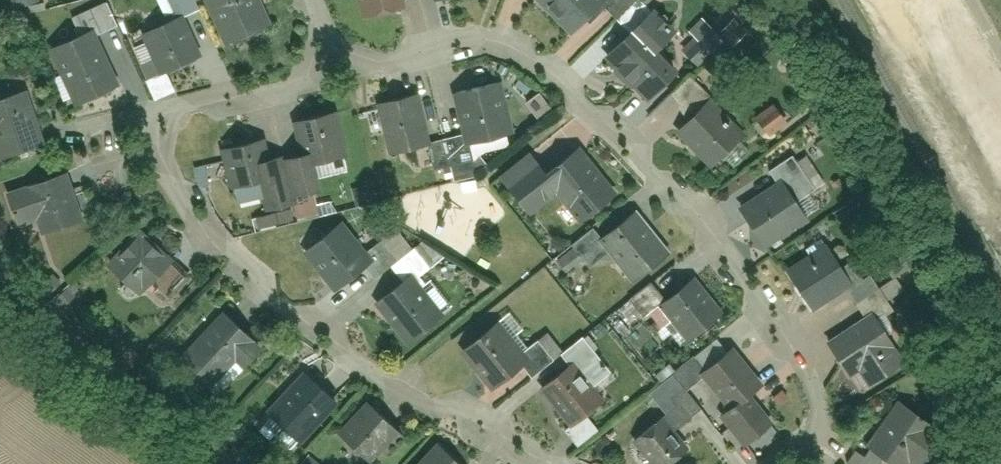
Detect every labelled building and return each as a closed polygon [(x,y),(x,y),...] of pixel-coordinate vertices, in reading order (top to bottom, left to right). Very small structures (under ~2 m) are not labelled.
[(32,0),(16,0),(12,1),(20,23),(38,17),(32,0)] [(176,26),(197,17),(191,0),(165,0),(176,26)] [(207,5),(230,51),(271,31),(255,0),(217,0),(207,5)] [(354,26),(396,19),(392,0),(349,0),(354,26)] [(592,0),(525,0),(565,37),(596,4),(592,0)] [(632,1),(631,0),(595,0),(612,19),(632,1)] [(658,28),(632,1),(612,19),(638,46),(658,28)] [(109,6),(71,22),(79,42),(92,37),(117,26),(109,6)] [(181,24),(146,40),(166,82),(200,66),(181,24)] [(622,30),(596,55),(627,87),(653,62),(622,30)] [(79,42),(52,53),(77,112),(117,95),(92,37),(79,42)] [(657,94),(678,113),(700,88),(679,69),(657,94)] [(502,135),(492,85),(451,93),(462,144),(502,135)] [(532,101),(542,114),(556,105),(546,91),(532,101)] [(425,146),(411,96),(372,107),(385,156),(425,146)] [(0,107),(0,133),(10,161),(47,149),(30,97),(0,107)] [(691,99),(664,131),(702,163),(729,131),(691,99)] [(776,133),(792,117),(776,101),(760,117),(776,133)] [(334,112),(296,122),(309,172),(346,163),(334,112)] [(454,136),(437,139),(442,167),(459,164),(454,136)] [(432,169),(442,167),(437,139),(427,141),(432,169)] [(609,190),(567,145),(540,171),(581,215),(609,190)] [(260,146),(222,154),(230,190),(268,182),(260,146)] [(800,185),(782,156),(762,168),(781,197),(800,185)] [(300,157),(281,162),(293,206),(312,201),(300,157)] [(530,209),(550,190),(525,164),(505,184),(530,209)] [(83,226),(65,177),(15,196),(23,218),(38,212),(48,239),(83,226)] [(729,201),(752,239),(791,216),(768,178),(729,201)] [(286,210),(281,182),(268,184),(273,212),(286,210)] [(659,249),(623,210),(596,236),(631,275),(659,249)] [(369,262),(337,225),(304,254),(337,291),(369,262)] [(187,279),(143,236),(112,268),(130,286),(143,273),(168,297),(187,279)] [(801,248),(776,264),(798,298),(831,276),(839,272),(820,243),(804,253),(801,248)] [(365,266),(375,278),(397,261),(387,248),(365,266)] [(842,293),(868,277),(857,260),(839,272),(831,276),(842,293)] [(682,271),(654,294),(685,330),(712,308),(682,271)] [(403,273),(375,297),(410,340),(439,316),(403,273)] [(655,291),(642,275),(622,292),(635,307),(655,291)] [(868,277),(842,293),(851,308),(877,291),(868,277)] [(862,303),(816,333),(836,362),(855,350),(866,367),(893,349),(862,303)] [(262,342),(224,310),(184,357),(211,380),(233,354),(244,363),(262,342)] [(495,314),(457,341),(486,382),(524,356),(495,314)] [(557,346),(581,373),(599,357),(575,330),(557,346)] [(722,337),(693,359),(722,395),(751,372),(722,337)] [(519,361),(526,371),(552,350),(545,340),(519,361)] [(563,357),(536,379),(569,419),(596,396),(563,357)] [(335,397),(305,368),(266,408),(296,437),(335,397)] [(663,386),(683,411),(695,400),(676,376),(663,386)] [(712,403),(735,432),(760,412),(737,383),(712,403)] [(932,426),(885,393),(853,439),(878,456),(885,446),(907,462),(932,426)] [(670,394),(627,428),(654,462),(680,441),(666,424),(683,411),(670,394)] [(399,422),(370,396),(341,427),(369,454),(399,422)] [(439,438),(416,463),(467,463),(439,438)] [(841,439),(832,454),(848,463),(864,463),(869,457),(841,439)]
